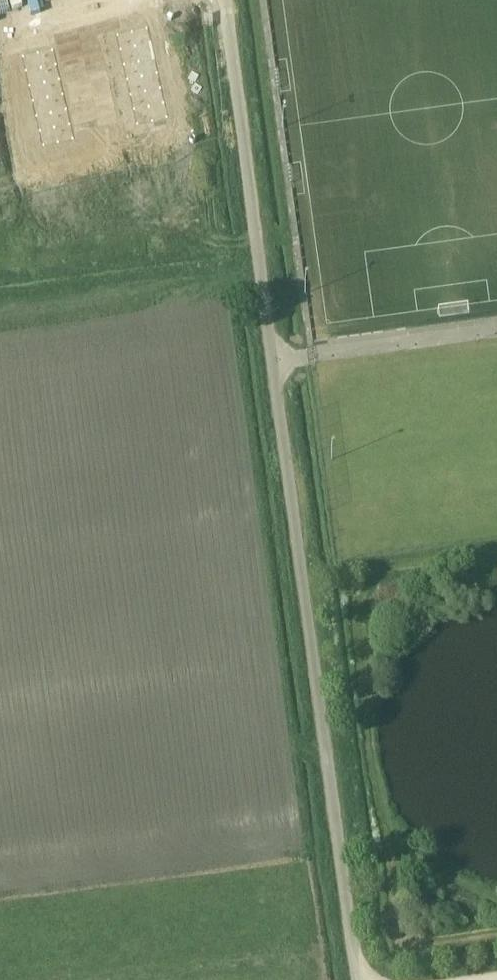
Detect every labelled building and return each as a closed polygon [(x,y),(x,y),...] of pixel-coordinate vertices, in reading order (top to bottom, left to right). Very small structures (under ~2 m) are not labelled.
[(148,28),(117,35),(117,34),(116,34),(116,36),(117,35),(120,50),(119,50),(120,51),(153,43),(152,43),(151,43),(148,29),(149,28),(149,27),(148,27),(148,28)] [(0,39),(0,55),(22,50),(19,34),(0,39)] [(153,43),(120,51),(121,51),(124,65),(123,65),(123,66),(156,58),(156,57),(155,58),(152,44),(153,44),(153,43)] [(55,49),(22,57),(23,57),(26,71),(25,71),(25,72),(58,65),(58,64),(57,64),(54,50),(55,50),(55,49)] [(156,58),(123,66),(124,66),(127,80),(126,80),(159,73),(159,72),(158,73),(155,59),(156,59),(156,58)] [(58,65),(25,72),(25,73),(26,72),(29,86),(28,86),(28,87),(62,80),(61,79),(60,79),(57,65),(58,65)] [(159,73),(126,80),(126,81),(127,81),(131,95),(130,95),(163,88),(163,87),(162,88),(158,74),(159,74),(159,73)] [(62,80),(28,87),(29,87),(30,87),(33,101),(32,101),(32,102),(65,94),(64,94),(61,80),(62,80)] [(163,88),(130,95),(130,96),(131,96),(134,110),(133,110),(166,103),(166,102),(165,103),(162,89),(163,89),(163,88)] [(65,94),(32,102),(33,102),(36,116),(35,116),(35,117),(68,109),(67,109),(64,95),(65,95),(65,94)] [(166,103),(133,110),(133,111),(134,111),(137,125),(136,125),(136,126),(170,118),(169,118),(165,104),(166,103)] [(68,109),(35,117),(36,117),(39,131),(38,131),(39,132),(72,124),(71,124),(67,110),(68,110),(68,109)] [(72,124),(39,132),(40,132),(43,146),(42,147),(42,148),(43,148),(43,147),(74,140),(74,141),(75,141),(75,139),(74,140),(71,125),(72,125),(72,124)]
